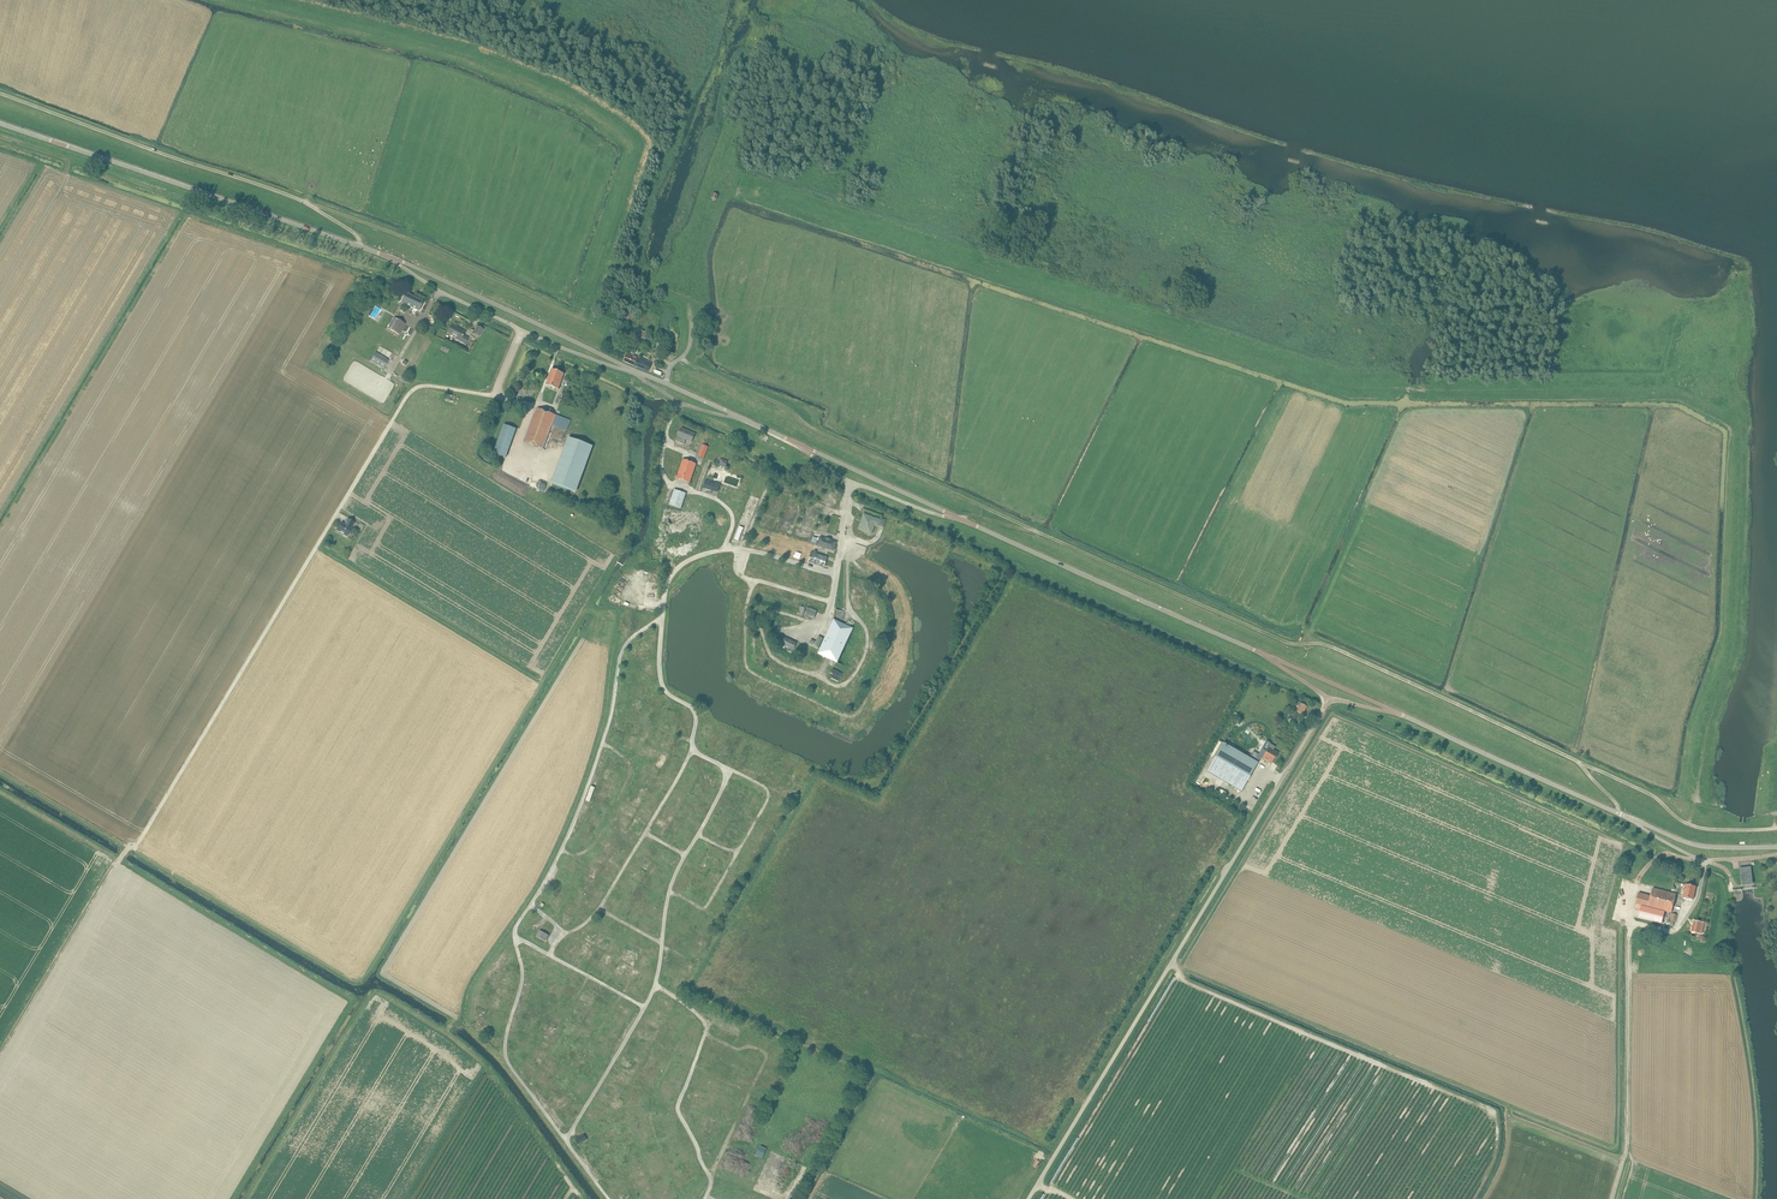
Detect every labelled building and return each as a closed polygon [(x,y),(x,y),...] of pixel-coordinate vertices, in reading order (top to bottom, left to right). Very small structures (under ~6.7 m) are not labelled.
[(419,311),(424,302),(406,293),(401,302),(419,311)] [(399,335),(405,324),(395,318),(388,328),(399,335)] [(465,344),(468,338),(463,336),(465,332),(451,325),(447,333),(456,338),(455,340),(465,344)] [(477,326),(474,333),(480,336),(483,329),(477,326)] [(383,369),(388,360),(375,353),(370,362),(383,369)] [(641,360),(641,359),(638,358),(638,359),(627,354),(624,361),(635,365),(635,366),(648,371),(651,364),(647,362),(641,360)] [(558,390),(564,374),(552,369),(546,385),(558,390)] [(544,448),(556,415),(537,408),(525,441),(544,448)] [(505,457),(516,429),(505,424),(494,452),(505,457)] [(695,434),(681,428),(679,432),(678,434),(679,434),(676,441),(684,445),(686,440),(692,443),(695,434)] [(578,492),(595,446),(584,442),(570,438),(554,484),(567,488),(578,492)] [(702,445),(699,453),(705,455),(708,447),(702,445)] [(730,462),(732,456),(725,453),(723,459),(730,462)] [(690,484),(695,468),(696,465),(683,460),(677,476),(676,476),(675,479),(690,484)] [(726,468),(728,462),(720,460),(718,466),(726,468)] [(763,484),(767,471),(763,469),(758,482),(763,484)] [(717,493),(720,485),(706,480),(703,489),(717,493)] [(681,509),(686,494),(674,489),(669,505),(681,509)] [(778,508),(783,509),(788,496),(783,495),(778,508)] [(735,537),(743,540),(752,517),(751,516),(753,513),(746,510),(740,530),(738,529),(735,537)] [(777,510),(773,522),(778,524),(782,511),(777,510)] [(881,521),(876,519),(864,515),(859,529),(871,534),(874,526),(879,528),(879,527),(883,528),(884,527),(887,519),(882,517),(881,521)] [(346,536),(347,537),(352,529),(351,529),(354,523),(348,519),(345,525),(341,523),(337,531),(343,534),(343,535),(345,537),(346,536)] [(894,529),(893,532),(898,534),(901,527),(895,524),(893,528),(894,529)] [(673,531),(676,532),(677,527),(669,526),(668,536),(673,537),(673,531)] [(905,534),(903,537),(909,539),(912,532),(906,529),(904,533),(905,534)] [(916,539),(914,542),(919,544),(923,537),(917,534),(915,538),(916,539)] [(818,541),(817,547),(834,552),(837,542),(831,541),(831,540),(825,538),(825,539),(819,537),(819,538),(818,538),(817,541),(818,541)] [(927,542),(926,545),(931,548),(934,540),(928,538),(926,542),(927,542)] [(939,548),(938,551),(943,553),(946,546),(940,543),(938,548),(939,548)] [(788,550),(788,552),(792,554),(791,556),(798,559),(800,554),(788,550)] [(816,554),(817,551),(814,551),(814,553),(811,552),(808,563),(823,567),(826,557),(816,554)] [(782,574),(784,570),(770,565),(769,569),(782,574)] [(630,579),(634,574),(630,570),(626,575),(630,579)] [(799,579),(800,574),(786,571),(784,576),(799,579)] [(802,576),(801,582),(806,583),(806,585),(815,587),(817,579),(802,576)] [(890,583),(893,587),(902,580),(899,576),(890,583)] [(739,585),(741,588),(751,582),(749,579),(739,585)] [(854,591),(857,591),(856,593),(864,593),(865,584),(854,584),(854,591)] [(853,603),(856,603),(856,605),(863,605),(864,597),(853,596),(853,603)] [(814,603),(827,606),(828,601),(815,598),(814,603)] [(814,619),(817,611),(807,608),(804,615),(814,619)] [(837,664),(850,635),(852,630),(852,629),(834,621),(818,654),(818,655),(819,655),(837,664)] [(810,638),(814,627),(809,625),(805,636),(810,638)] [(773,640),(776,641),(780,643),(783,636),(776,633),(774,638),(773,640)] [(792,653),(796,643),(785,638),(781,647),(784,648),(785,647),(789,648),(787,651),(792,653)] [(858,656),(862,657),(866,646),(862,645),(858,656)] [(906,654),(900,652),(901,649),(897,647),(894,655),(904,659),(906,654)] [(838,673),(845,676),(847,672),(850,673),(852,669),(840,663),(837,668),(840,669),(838,673)] [(648,673),(657,673),(657,668),(654,668),(654,665),(649,664),(648,673)] [(890,675),(902,680),(903,676),(898,673),(898,672),(893,669),(890,675)] [(842,675),(832,670),(830,674),(833,675),(831,679),(838,683),(842,675)] [(855,691),(862,680),(859,678),(851,688),(855,691)] [(882,689),(884,684),(894,688),(895,686),(884,681),(882,685),(881,685),(878,692),(889,696),(891,693),(882,689)] [(653,711),(653,719),(662,719),(663,701),(653,700),(653,705),(655,705),(654,711),(653,711)] [(1302,715),(1307,707),(1298,702),(1295,708),(1297,709),(1296,712),(1302,715)] [(664,718),(669,720),(673,706),(669,705),(664,718)] [(644,724),(645,720),(641,719),(641,717),(629,714),(628,721),(644,724)] [(683,717),(680,728),(686,730),(687,727),(689,727),(691,720),(683,717)] [(708,729),(713,719),(708,717),(704,727),(708,729)] [(618,737),(620,732),(624,733),(625,727),(618,725),(615,736),(618,737)] [(663,727),(658,740),(662,742),(667,729),(663,727)] [(675,744),(680,734),(675,732),(671,742),(675,744)] [(690,748),(682,744),(684,740),(680,739),(677,746),(688,751),(690,748)] [(745,752),(750,740),(745,739),(741,751),(745,752)] [(1253,751),(1249,757),(1258,763),(1261,759),(1264,760),(1264,761),(1265,760),(1269,762),(1270,761),(1272,763),(1275,758),(1276,758),(1277,756),(1277,755),(1277,754),(1273,751),(1275,746),(1266,741),(1258,754),(1253,751)] [(1223,743),(1207,772),(1241,792),(1258,763),(1223,743)] [(663,762),(670,751),(668,750),(670,746),(666,744),(659,754),(661,755),(659,759),(663,762)] [(751,760),(761,762),(765,748),(758,747),(756,756),(753,755),(751,760)] [(673,755),(666,766),(672,770),(676,763),(681,766),(684,762),(673,755)] [(769,765),(767,769),(774,773),(781,760),(774,756),(769,765)] [(695,757),(693,761),(704,767),(706,763),(695,757)] [(660,770),(662,766),(649,760),(647,765),(660,770)] [(624,779),(626,775),(622,774),(624,771),(616,767),(613,774),(624,779)] [(674,778),(677,774),(665,767),(662,772),(674,778)] [(1264,774),(1266,771),(1268,772),(1265,776),(1272,780),(1275,774),(1264,767),(1261,773),(1264,774)] [(802,770),(794,782),(801,786),(808,774),(802,770)] [(719,781),(721,777),(705,771),(704,775),(719,781)] [(688,772),(686,776),(696,781),(698,777),(688,772)] [(641,776),(639,781),(652,786),(654,781),(641,776)] [(668,787),(670,783),(659,778),(657,782),(668,787)] [(608,779),(607,785),(617,788),(619,783),(608,779)] [(713,795),(715,791),(701,784),(699,789),(713,795)] [(641,795),(644,791),(633,785),(631,789),(641,795)] [(679,789),(688,794),(690,791),(681,785),(679,789)] [(1259,791),(1264,794),(1267,788),(1261,786),(1259,791)] [(613,799),(615,795),(603,789),(601,793),(613,799)] [(651,793),(661,799),(663,796),(653,790),(651,793)] [(775,799),(780,801),(780,799),(784,801),(785,798),(786,799),(788,794),(779,790),(775,799)] [(639,806),(641,803),(627,795),(623,804),(627,806),(628,804),(632,807),(634,804),(639,806)] [(680,808),(682,804),(671,799),(669,803),(680,808)] [(686,806),(695,811),(697,807),(693,805),(693,804),(689,801),(686,806)] [(707,810),(709,806),(702,801),(700,805),(707,810)] [(784,812),(786,808),(774,801),(772,805),(784,812)] [(644,806),(642,810),(652,814),(654,809),(644,806)] [(696,819),(698,814),(684,808),(682,813),(696,819)] [(622,810),(620,814),(633,819),(634,814),(622,810)] [(672,823),(675,818),(663,811),(660,816),(672,823)] [(722,828),(725,823),(729,825),(731,820),(717,813),(714,820),(721,823),(720,826),(722,828)] [(645,829),(648,822),(638,818),(635,825),(645,829)] [(591,824),(600,829),(602,825),(593,820),(591,824)] [(615,821),(613,825),(625,832),(627,827),(615,821)] [(732,826),(729,831),(743,838),(746,833),(743,831),(745,826),(734,821),(732,826)] [(760,827),(767,831),(770,827),(762,822),(760,827)] [(691,833),(693,830),(682,823),(680,826),(691,833)] [(625,838),(630,840),(633,834),(635,835),(637,830),(631,826),(625,838)] [(764,842),(766,838),(755,832),(753,836),(764,842)] [(608,834),(606,839),(611,841),(608,846),(613,849),(616,843),(617,844),(620,840),(608,834)] [(646,837),(644,843),(655,846),(657,841),(646,837)] [(610,857),(612,851),(600,845),(597,851),(610,857)] [(697,846),(695,850),(704,856),(707,852),(697,846)] [(644,849),(641,853),(652,859),(654,855),(644,849)] [(665,859),(669,851),(666,849),(664,853),(660,852),(658,855),(665,859)] [(711,863),(717,853),(714,851),(708,861),(711,863)] [(672,858),(673,856),(669,854),(666,860),(675,865),(677,861),(672,858)] [(621,864),(624,861),(613,855),(611,859),(621,864)] [(751,864),(753,860),(742,855),(740,859),(751,864)] [(603,866),(604,863),(595,857),(593,861),(603,866)] [(642,869),(645,865),(635,859),(633,863),(642,869)] [(703,872),(705,868),(693,863),(692,867),(703,872)] [(607,865),(605,870),(616,876),(618,872),(607,865)] [(712,870),(722,876),(724,872),(714,866),(712,870)] [(1741,885),(1742,884),(1753,883),(1751,867),(1739,869),(1740,875),(1741,885)] [(588,871),(585,875),(594,881),(597,876),(588,871)] [(683,883),(687,885),(691,875),(686,873),(681,883),(683,883)] [(708,874),(704,882),(712,886),(716,879),(708,874)] [(666,888),(668,884),(655,877),(653,882),(666,888)] [(603,886),(604,885),(598,881),(589,899),(594,901),(596,896),(602,898),(607,888),(603,886)] [(736,890),(737,886),(727,881),(725,885),(736,890)] [(580,887),(586,891),(590,885),(584,882),(580,887)] [(629,890),(631,887),(622,882),(620,885),(629,890)] [(1693,900),(1696,887),(1685,885),(1683,898),(1693,900)] [(1635,908),(1640,910),(1638,918),(1662,924),(1665,911),(1671,913),(1675,900),(1676,894),(1653,889),(1651,896),(1638,893),(1637,899),(1636,904),(1635,908)] [(613,898),(624,901),(626,895),(615,892),(613,898)] [(728,903),(730,899),(721,893),(718,897),(728,903)] [(640,910),(647,897),(642,895),(636,907),(640,910)] [(579,906),(582,901),(576,897),(573,903),(579,906)] [(664,911),(666,907),(651,898),(649,903),(664,911)] [(578,914),(582,916),(589,905),(585,902),(578,914)] [(576,912),(578,909),(568,903),(566,906),(576,912)] [(714,927),(718,916),(714,914),(709,926),(714,927)] [(678,915),(676,918),(686,925),(689,922),(678,915)] [(645,917),(643,921),(656,927),(658,922),(645,917)] [(595,920),(592,926),(603,932),(606,927),(595,920)] [(1702,933),(1703,928),(1704,923),(1694,921),(1692,931),(1702,933)] [(545,925),(542,931),(552,935),(554,928),(545,925)] [(695,933),(698,929),(694,926),(687,937),(695,941),(698,935),(695,933)] [(537,935),(536,937),(545,941),(546,942),(549,935),(539,930),(537,935)] [(581,946),(590,951),(595,939),(587,935),(581,946)] [(604,935),(602,940),(614,946),(616,941),(604,935)] [(575,952),(581,938),(577,936),(571,950),(575,952)] [(639,950),(642,951),(646,943),(634,938),(632,942),(629,941),(626,949),(628,950),(627,953),(636,957),(639,950)] [(700,938),(697,949),(706,951),(707,945),(704,944),(705,940),(700,938)] [(601,947),(595,945),(590,956),(594,958),(597,952),(603,954),(606,946),(602,944),(601,947)] [(659,953),(661,949),(651,944),(649,948),(659,953)] [(615,951),(609,963),(612,965),(619,953),(615,951)] [(684,951),(677,962),(691,970),(695,963),(690,960),(693,956),(684,951)] [(502,954),(496,963),(499,964),(501,961),(508,965),(511,960),(502,954)] [(621,955),(616,968),(620,970),(625,957),(621,955)] [(627,958),(622,969),(628,971),(632,960),(627,958)] [(643,962),(651,967),(654,962),(646,958),(643,962)] [(635,961),(629,974),(633,976),(639,964),(635,961)] [(547,973),(551,964),(545,962),(541,970),(547,973)] [(495,969),(504,975),(506,972),(497,966),(495,969)] [(645,970),(639,983),(643,985),(650,972),(645,970)] [(497,988),(500,984),(488,976),(485,980),(497,988)] [(554,979),(552,982),(565,988),(566,985),(554,979)] [(569,984),(568,988),(580,993),(581,989),(569,984)] [(539,995),(546,996),(547,985),(539,985),(539,995)] [(506,986),(505,990),(518,995),(519,990),(506,986)] [(588,1000),(594,1003),(599,994),(587,989),(585,994),(590,996),(588,1000)] [(605,991),(602,995),(614,1002),(617,998),(605,991)] [(495,1000),(505,1004),(507,1000),(496,996),(495,1000)] [(532,1000),(530,1004),(543,1010),(545,1006),(532,1000)] [(566,1007),(567,1008),(569,1007),(563,1001),(558,1006),(563,1010),(566,1007)] [(607,1010),(608,1007),(598,1002),(596,1006),(607,1010)] [(656,1002),(654,1006),(667,1012),(669,1008),(656,1002)] [(621,1007),(619,1010),(629,1016),(631,1013),(621,1007)] [(504,1022),(507,1019),(498,1009),(495,1012),(504,1022)] [(546,1009),(540,1021),(545,1023),(551,1011),(546,1009)] [(558,1009),(555,1013),(565,1019),(568,1015),(558,1009)] [(652,1012),(649,1016),(662,1023),(664,1019),(652,1012)] [(552,1013),(546,1021),(549,1024),(556,1016),(552,1013)] [(483,1024),(494,1020),(492,1015),(481,1020),(483,1024)] [(599,1025),(601,1022),(590,1015),(587,1018),(599,1025)] [(556,1018),(549,1032),(559,1037),(561,1032),(557,1030),(558,1026),(564,1029),(567,1023),(562,1020),(556,1018)] [(639,1028),(657,1038),(660,1033),(646,1025),(645,1026),(642,1024),(639,1028)] [(669,1028),(681,1033),(683,1029),(671,1024),(669,1028)] [(756,1037),(759,1026),(754,1025),(751,1035),(756,1037)] [(581,1026),(578,1030),(590,1039),(593,1035),(581,1026)] [(618,1037),(621,1034),(609,1027),(607,1030),(618,1037)] [(763,1040),(767,1042),(771,1033),(768,1031),(763,1040)] [(691,1049),(697,1051),(700,1038),(689,1035),(688,1040),(695,1042),(695,1046),(692,1045),(691,1049)] [(600,1040),(611,1045),(613,1042),(601,1036),(600,1040)] [(553,1038),(547,1051),(551,1054),(557,1040),(553,1038)] [(634,1041),(646,1048),(648,1044),(636,1038),(634,1041)] [(633,1045),(631,1050),(639,1054),(641,1049),(633,1045)] [(659,1045),(657,1049),(669,1056),(671,1051),(659,1045)] [(643,1050),(640,1054),(646,1058),(649,1054),(643,1050)] [(743,1062),(748,1052),(745,1050),(740,1060),(743,1062)] [(750,1054),(761,1058),(763,1054),(752,1050),(750,1054)] [(666,1061),(668,1057),(657,1051),(655,1055),(666,1061)] [(705,1060),(715,1064),(716,1062),(721,1064),(723,1057),(709,1051),(705,1060)] [(731,1067),(733,1062),(729,1061),(729,1060),(725,1058),(721,1068),(727,1070),(728,1066),(731,1067)] [(746,1066),(758,1069),(760,1063),(748,1059),(746,1066)] [(688,1069),(690,1064),(682,1060),(680,1065),(688,1069)] [(625,1064),(622,1068),(634,1077),(637,1073),(625,1064)] [(767,1073),(775,1076),(778,1068),(770,1065),(767,1073)] [(547,1078),(555,1070),(551,1066),(543,1074),(547,1078)] [(648,1067),(646,1071),(657,1076),(659,1072),(648,1067)] [(581,1069),(574,1081),(578,1084),(585,1072),(581,1069)] [(682,1078),(681,1083),(684,1083),(687,1073),(675,1071),(673,1081),(679,1082),(680,1078),(682,1078)] [(748,1074),(744,1072),(742,1076),(752,1081),(755,1074),(749,1072),(748,1074)] [(640,1079),(649,1082),(651,1077),(642,1074),(640,1079)] [(766,1074),(763,1079),(772,1083),(774,1078),(766,1074)] [(612,1080),(629,1087),(631,1082),(614,1075),(612,1080)] [(617,1097),(620,1092),(607,1086),(605,1091),(617,1097)] [(708,1087),(705,1099),(712,1100),(715,1089),(708,1087)] [(771,1096),(772,1091),(759,1088),(756,1097),(760,1098),(761,1093),(771,1096)] [(574,1090),(564,1099),(567,1102),(577,1094),(574,1090)] [(720,1098),(727,1101),(729,1095),(722,1092),(720,1098)] [(613,1108),(615,1103),(602,1097),(600,1102),(613,1108)] [(733,1097),(729,1109),(733,1111),(737,1098),(733,1097)] [(642,1105),(639,1106),(640,1110),(634,1112),(636,1115),(650,1110),(649,1106),(643,1108),(642,1105)] [(640,1127),(654,1121),(652,1117),(639,1123),(640,1127)] [(665,1128),(668,1126),(669,1130),(681,1125),(677,1117),(663,1124),(665,1128)] [(705,1129),(701,1137),(706,1140),(714,1121),(706,1117),(701,1128),(705,1129)] [(722,1118),(720,1123),(728,1127),(730,1122),(722,1118)] [(761,1149),(767,1152),(772,1143),(766,1140),(761,1149)] [(636,1150),(638,1157),(646,1153),(644,1147),(636,1150)] [(645,1171),(651,1168),(647,1158),(641,1161),(644,1168),(637,1171),(638,1174),(645,1171)] [(695,1158),(690,1160),(696,1172),(701,1170),(695,1158)] [(600,1161),(596,1164),(601,1172),(605,1170),(600,1161)] [(685,1175),(690,1173),(692,1178),(696,1176),(690,1164),(686,1166),(688,1170),(683,1172),(685,1175)] [(731,1177),(733,1171),(725,1168),(723,1174),(731,1177)] [(618,1179),(623,1174),(619,1171),(615,1176),(618,1179)] [(659,1179),(661,1184),(669,1181),(666,1175),(659,1179)] [(629,1182),(619,1191),(622,1195),(633,1185),(629,1182)] [(655,1192),(655,1194),(659,1193),(657,1186),(647,1189),(648,1194),(655,1192)] [(679,1186),(667,1192),(669,1195),(681,1190),(679,1186)] [(755,1191),(752,1189),(747,1198),(751,1198),(755,1191)]
